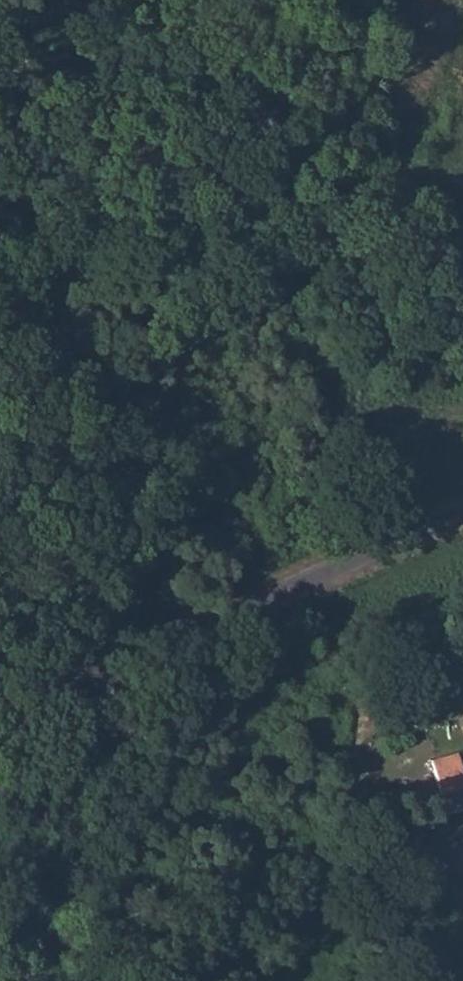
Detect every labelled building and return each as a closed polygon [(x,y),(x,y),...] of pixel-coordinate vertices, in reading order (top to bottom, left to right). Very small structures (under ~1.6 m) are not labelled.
[(462,789),(462,775),(457,754),(431,761),(442,795),(462,789)]
